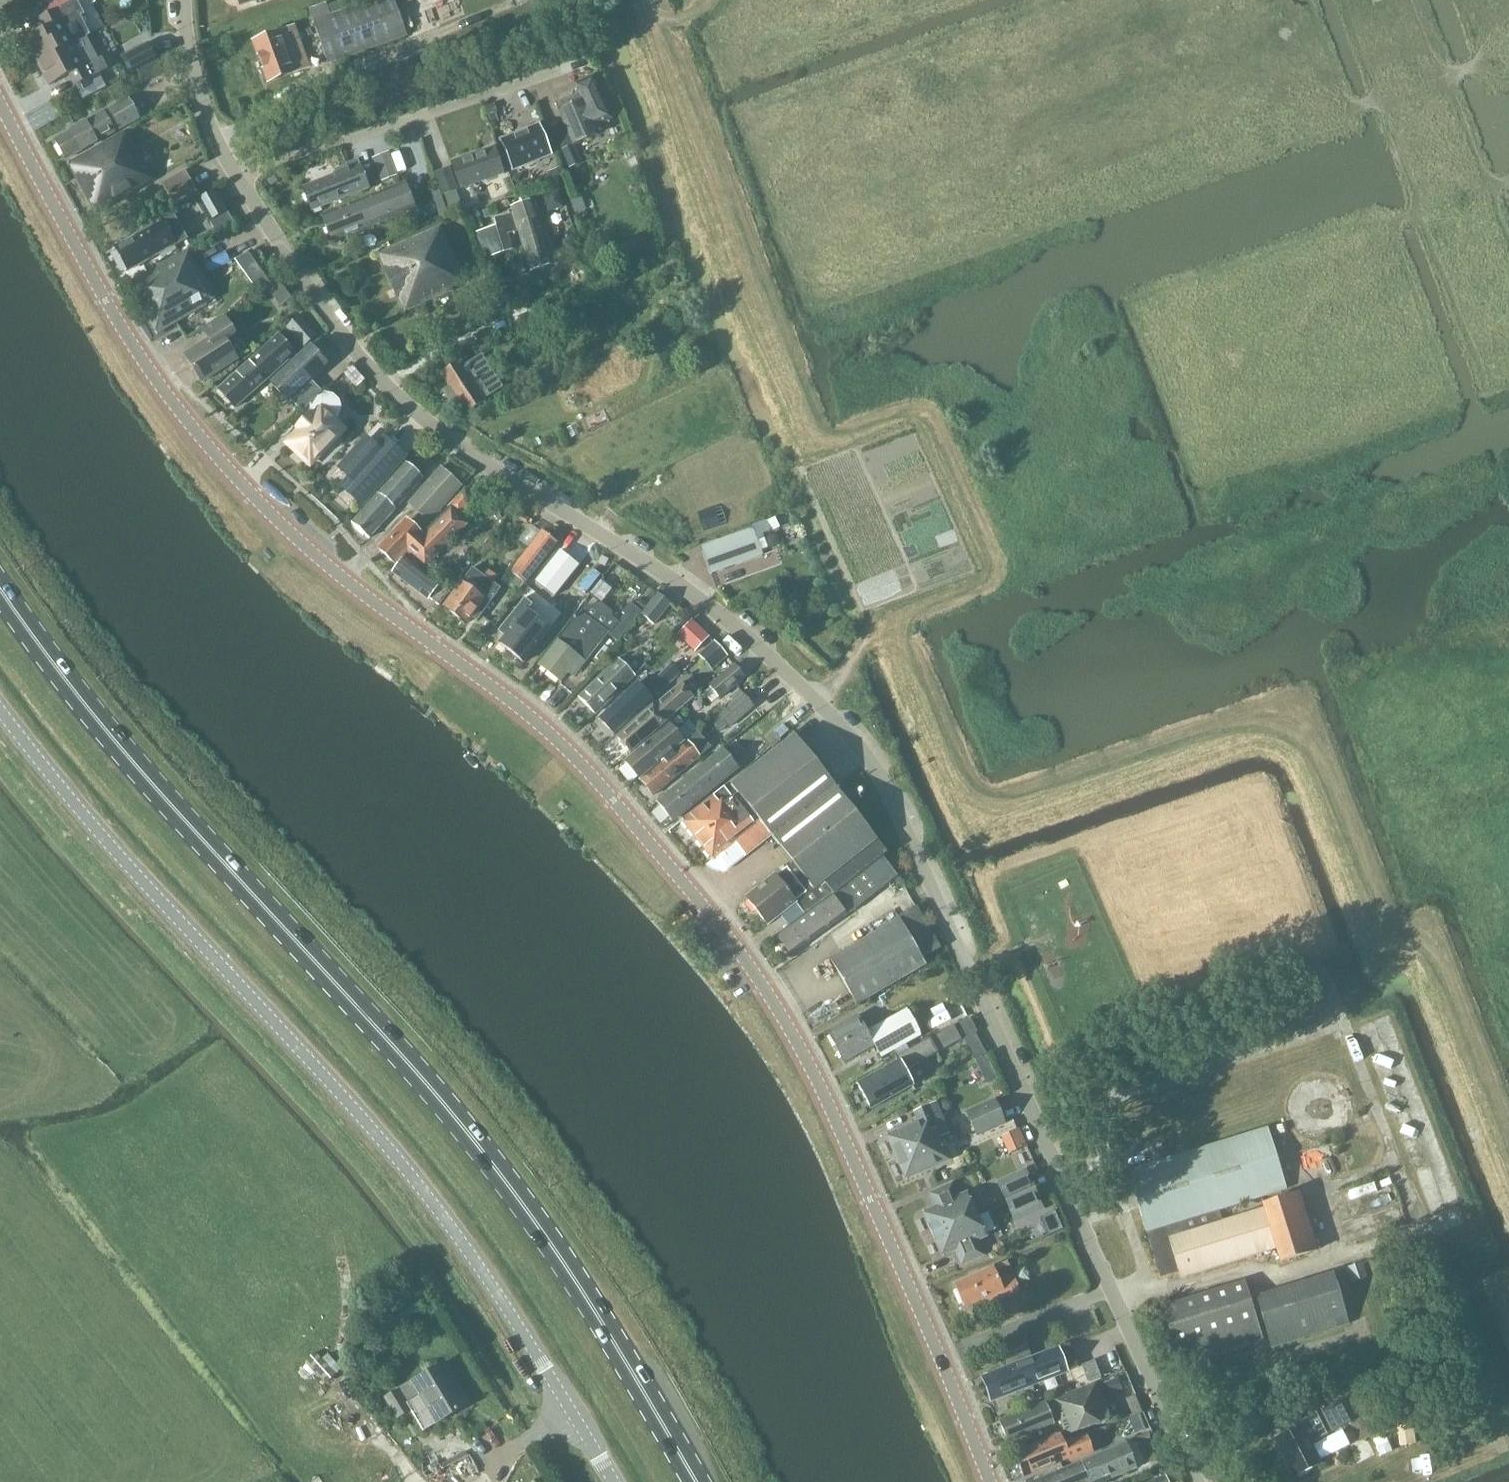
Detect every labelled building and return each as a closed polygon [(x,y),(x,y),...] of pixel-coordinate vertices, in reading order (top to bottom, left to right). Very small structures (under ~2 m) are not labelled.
[(25,39),(37,62),(73,44),(86,37),(90,35),(81,17),(84,16),(76,0),(72,2),(45,16),(50,26),(25,39)] [(393,0),(373,0),(331,16),(327,5),(310,11),(314,23),(315,23),(330,64),(406,35),(393,0)] [(295,27),(254,43),(269,83),(310,67),(295,27)] [(73,44),(37,62),(49,86),(74,73),(80,84),(107,70),(101,59),(98,60),(86,37),(73,44)] [(148,44),(122,57),(131,74),(156,61),(148,44)] [(161,62),(150,67),(156,78),(167,73),(161,62)] [(569,169),(580,164),(576,155),(574,147),(598,137),(595,128),(611,122),(594,79),(576,86),(579,96),(555,106),(559,114),(558,114),(572,147),(562,151),(565,160),(569,169)] [(140,117),(164,104),(158,94),(134,108),(129,99),(55,142),(66,160),(140,117)] [(494,105),(486,108),(489,117),(497,113),(494,105)] [(97,214),(156,179),(127,129),(68,164),(97,214)] [(547,143),(541,130),(503,146),(513,171),(555,154),(550,142),(547,143)] [(461,191),(504,175),(494,148),(451,164),(461,191)] [(375,165),(382,181),(397,175),(391,159),(388,153),(373,159),(375,165)] [(313,212),(369,188),(359,164),(303,188),(313,212)] [(561,169),(549,173),(552,182),(564,177),(561,169)] [(175,210),(199,196),(193,185),(185,170),(161,184),(175,210)] [(333,243),(416,210),(405,183),(322,217),(333,243)] [(461,206),(456,192),(445,196),(450,210),(461,206)] [(209,224),(226,214),(214,193),(197,203),(209,224)] [(559,193),(544,198),(549,213),(564,208),(559,193)] [(483,196),(465,202),(469,214),(486,208),(483,196)] [(580,198),(569,202),(573,214),(585,210),(580,198)] [(552,265),(533,201),(509,209),(511,215),(492,221),(494,229),(477,234),(487,258),(512,250),(507,235),(518,232),(530,272),(552,265)] [(490,209),(483,211),(485,219),(493,216),(490,209)] [(128,271),(176,245),(163,223),(116,249),(128,271)] [(403,313),(454,291),(453,288),(466,283),(442,227),(378,255),(403,313)] [(196,265),(190,255),(191,254),(189,250),(130,283),(158,334),(206,307),(205,304),(217,298),(198,264),(196,265)] [(280,286),(272,292),(282,306),(291,300),(292,299),(282,286),(280,286)] [(317,336),(299,316),(286,329),(285,328),(278,334),(279,335),(219,390),(235,408),(296,352),(293,349),(299,344),(303,348),(317,336)] [(203,381),(238,358),(227,341),(237,334),(226,317),(205,330),(211,340),(187,356),(203,381)] [(482,343),(472,349),(475,354),(485,349),(482,343)] [(288,403),(329,364),(312,346),(271,384),(288,403)] [(460,359),(440,372),(449,386),(444,390),(449,397),(491,369),(481,354),(464,366),(460,359)] [(353,369),(346,375),(351,382),(358,375),(353,369)] [(491,369),(449,397),(453,403),(458,399),(467,413),(487,401),(486,399),(504,388),(491,369)] [(310,463),(342,430),(334,423),(337,421),(340,417),(341,412),(339,404),(332,397),(324,396),(316,400),(310,408),(309,417),(298,429),(302,433),(291,444),(310,463)] [(358,446),(339,467),(350,476),(342,485),(364,505),(407,457),(385,437),(369,455),(358,446)] [(369,539),(423,481),(407,466),(353,524),(369,539)] [(429,523),(461,487),(441,470),(409,506),(429,523)] [(426,568),(467,524),(459,516),(475,498),(466,490),(423,536),(407,522),(380,551),(395,564),(408,550),(426,568)] [(702,547),(703,551),(712,574),(764,556),(754,529),(702,547)] [(526,584),(526,583),(554,547),(557,543),(541,531),(510,571),(526,584)] [(559,552),(535,583),(554,597),(578,566),(559,552)] [(439,604),(449,591),(404,558),(394,572),(439,604)] [(466,625),(471,618),(477,622),(500,589),(473,569),(462,584),(444,608),(466,625)] [(641,599),(636,606),(644,612),(646,609),(649,606),(641,599)] [(651,632),(667,612),(654,603),(638,622),(651,632)] [(622,639),(634,623),(641,614),(629,605),(622,615),(624,616),(618,624),(612,620),(612,615),(601,606),(584,609),(580,613),(540,666),(560,682),(567,674),(574,679),(587,663),(585,662),(606,635),(618,644),(622,639)] [(695,654),(709,639),(691,623),(677,638),(695,654)] [(698,657),(698,658),(707,668),(724,653),(714,643),(698,657)] [(604,648),(596,659),(601,663),(610,652),(604,648)] [(635,656),(625,666),(618,659),(579,698),(595,715),(635,676),(645,667),(635,656)] [(721,700),(746,679),(735,665),(709,687),(721,700)] [(615,735),(676,673),(669,666),(642,692),(634,684),(600,719),(615,735)] [(633,754),(693,698),(681,683),(654,707),(653,706),(618,738),(633,754)] [(740,690),(732,697),(735,701),(744,694),(740,690)] [(729,730),(755,708),(744,694),(735,701),(717,716),(729,730)] [(640,779),(685,742),(676,732),(683,726),(677,719),(670,725),(671,726),(627,763),(640,779)] [(752,727),(742,736),(750,744),(759,735),(752,727)] [(773,734),(765,742),(771,749),(779,741),(773,734)] [(654,796),(708,752),(694,736),(685,742),(640,779),(654,796)] [(771,838),(835,788),(795,736),(731,786),(771,837),(771,838)] [(689,775),(705,795),(738,769),(722,749),(689,775)] [(705,795),(689,775),(657,802),(673,822),(705,795)] [(771,837),(731,786),(730,784),(724,789),(725,790),(684,823),(714,861),(706,867),(708,869),(710,871),(712,872),(715,873),(718,874),(722,873),(725,873),(728,871),(745,857),(767,840),(771,837)] [(835,788),(771,838),(812,889),(814,891),(824,884),(831,894),(832,893),(881,856),(886,852),(835,788)] [(881,856),(832,893),(848,913),(874,893),(896,876),(888,866),(881,856)] [(792,864),(747,900),(767,925),(799,900),(809,912),(831,894),(824,884),(814,891),(812,889),(792,864)] [(791,955),(845,915),(831,896),(777,937),(791,955)] [(844,987),(855,1005),(924,964),(897,920),(829,961),(844,987)] [(922,1034),(908,1008),(868,1031),(859,1015),(828,1032),(845,1062),(874,1045),(881,1057),(922,1034)] [(969,1017),(952,1027),(959,1041),(976,1032),(969,1017)] [(897,1062),(857,1084),(871,1109),(913,1086),(905,1071),(938,1053),(959,1041),(952,1027),(930,1039),(895,1059),(897,1062)] [(979,1059),(976,1061),(981,1072),(984,1070),(991,1067),(986,1056),(979,1059)] [(1000,1112),(995,1101),(968,1113),(972,1124),(1000,1112)] [(887,1136),(896,1157),(940,1138),(935,1126),(944,1122),(935,1104),(914,1113),(918,1122),(887,1136)] [(1000,1112),(972,1124),(978,1136),(1005,1124),(1000,1112)] [(1011,1133),(1003,1136),(1011,1154),(1019,1150),(1027,1147),(1019,1129),(1011,1133)] [(1148,1233),(1219,1211),(1287,1190),(1269,1131),(1129,1174),(1148,1233)] [(940,1138),(896,1157),(906,1180),(950,1161),(940,1138)] [(1007,1202),(1035,1190),(1029,1179),(1002,1191),(1007,1202)] [(933,1234),(977,1215),(967,1193),(958,1198),(953,1186),(932,1195),(937,1207),(923,1213),(933,1234)] [(1035,1190),(1007,1202),(1012,1214),(1040,1202),(1035,1190)] [(1194,1219),(1148,1233),(1162,1278),(1180,1272),(1182,1280),(1275,1251),(1278,1250),(1282,1263),(1282,1265),(1309,1256),(1309,1254),(1318,1251),(1311,1229),(1299,1193),(1291,1196),(1291,1197),(1264,1205),(1265,1209),(1263,1210),(1197,1230),(1194,1219)] [(1063,1231),(1055,1212),(1048,1215),(1040,1218),(1048,1237),(1056,1234),(1063,1231)] [(977,1215),(933,1234),(943,1257),(958,1250),(963,1263),(983,1255),(977,1242),(987,1237),(977,1215)] [(1021,1292),(1007,1262),(955,1285),(967,1308),(988,1297),(992,1305),(1021,1292)] [(1363,1264),(1348,1269),(1353,1283),(1367,1279),(1363,1264)] [(1271,1349),(1349,1325),(1333,1272),(1255,1296),(1271,1349)] [(1180,1365),(1261,1340),(1242,1281),(1162,1307),(1180,1365)] [(1006,1365),(1031,1356),(1023,1337),(999,1346),(1006,1365)] [(992,1401),(1068,1371),(1067,1369),(1079,1365),(1070,1342),(982,1377),(992,1401)] [(419,1395),(437,1424),(464,1408),(449,1383),(453,1381),(443,1364),(402,1388),(403,1390),(386,1400),(397,1419),(413,1410),(408,1402),(419,1395)] [(1122,1390),(1117,1378),(1098,1386),(1096,1382),(1053,1399),(1051,1400),(1052,1401),(1046,1403),(1045,1403),(1000,1421),(1009,1442),(1054,1424),(1054,1425),(1062,1422),(1067,1435),(1111,1418),(1103,1398),(1112,1394),(1122,1390)] [(1039,1391),(1034,1394),(1037,1401),(1043,1399),(1039,1391)] [(1331,1432),(1350,1423),(1339,1400),(1320,1410),(1331,1432)] [(1295,1476),(1320,1464),(1309,1443),(1326,1434),(1316,1414),(1290,1427),(1293,1433),(1277,1441),(1295,1476)] [(1142,1419),(1130,1424),(1136,1436),(1147,1431),(1142,1419)] [(463,1425),(457,1428),(462,1439),(468,1436),(463,1425)] [(1094,1456),(1086,1434),(1067,1442),(1067,1441),(1064,1443),(1060,1434),(1013,1454),(1023,1478),(1060,1462),(1058,1458),(1070,1453),(1074,1464),(1094,1456)] [(1137,1469),(1127,1445),(1034,1481),(1105,1481),(1137,1469)]
